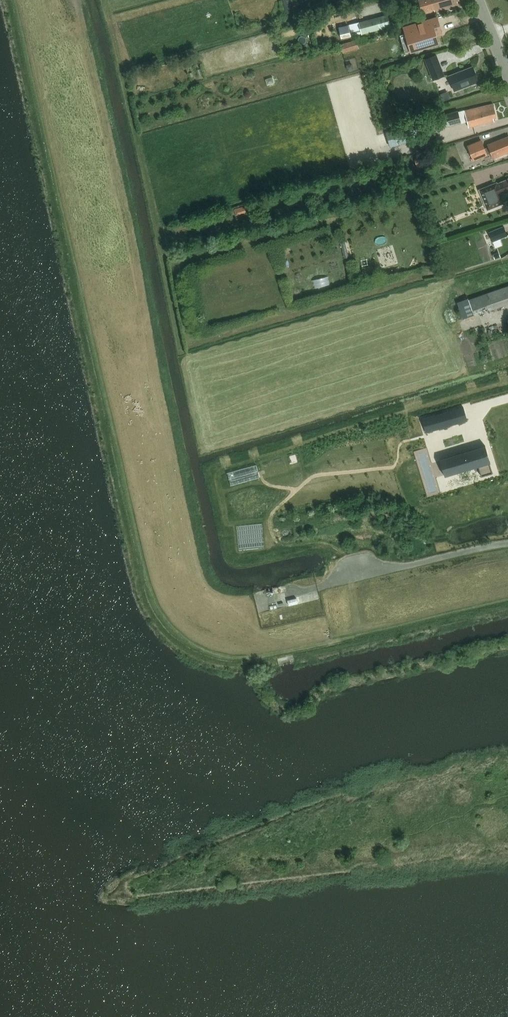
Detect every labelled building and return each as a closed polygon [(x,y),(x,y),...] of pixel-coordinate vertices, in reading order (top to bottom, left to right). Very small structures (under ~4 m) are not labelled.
[(423,12),(434,9),(434,10),(457,3),(457,0),(458,0),(419,0),(423,12)] [(349,25),(339,27),(342,39),(362,33),(362,34),(391,27),(388,14),(359,22),(359,23),(349,26),(349,25)] [(437,17),(404,27),(411,51),(438,43),(436,36),(442,34),(437,17)] [(357,40),(349,42),(351,50),(359,48),(357,40)] [(289,42),(285,52),(293,55),(296,44),(289,42)] [(437,54),(425,58),(433,80),(445,75),(437,54)] [(478,81),(472,66),(448,75),(453,90),(478,81)] [(493,118),(497,117),(493,104),(459,113),(458,111),(437,117),(437,118),(440,129),(468,121),(469,128),(494,121),(493,118)] [(437,118),(428,120),(431,131),(440,129),(437,118)] [(391,148),(414,141),(414,139),(410,127),(410,126),(387,132),(391,148)] [(416,126),(410,127),(414,139),(419,137),(416,126)] [(486,147),(488,153),(491,152),(493,158),(507,152),(507,136),(488,143),(489,146),(486,147)] [(482,139),(467,145),(474,161),(488,155),(488,153),(485,147),(482,139)] [(498,183),(502,193),(503,195),(506,193),(507,192),(507,179),(498,183)] [(497,181),(479,189),(488,211),(506,203),(503,195),(502,193),(498,183),(497,181)] [(489,232),(493,241),(507,235),(504,226),(489,232)] [(345,241),(341,243),(345,258),(349,257),(345,241)] [(313,279),(315,287),(331,283),(329,275),(313,279)] [(507,304),(507,286),(469,299),(474,315),(475,316),(507,304)] [(469,298),(457,302),(463,318),(474,315),(469,299),(469,298)] [(463,406),(423,418),(427,432),(467,420),(463,406)] [(472,450),(443,459),(448,475),(460,472),(476,467),(478,466),(481,476),(491,473),(488,464),(489,463),(484,447),(483,447),(472,450)] [(289,598),(291,604),(301,602),(300,596),(289,598)]
